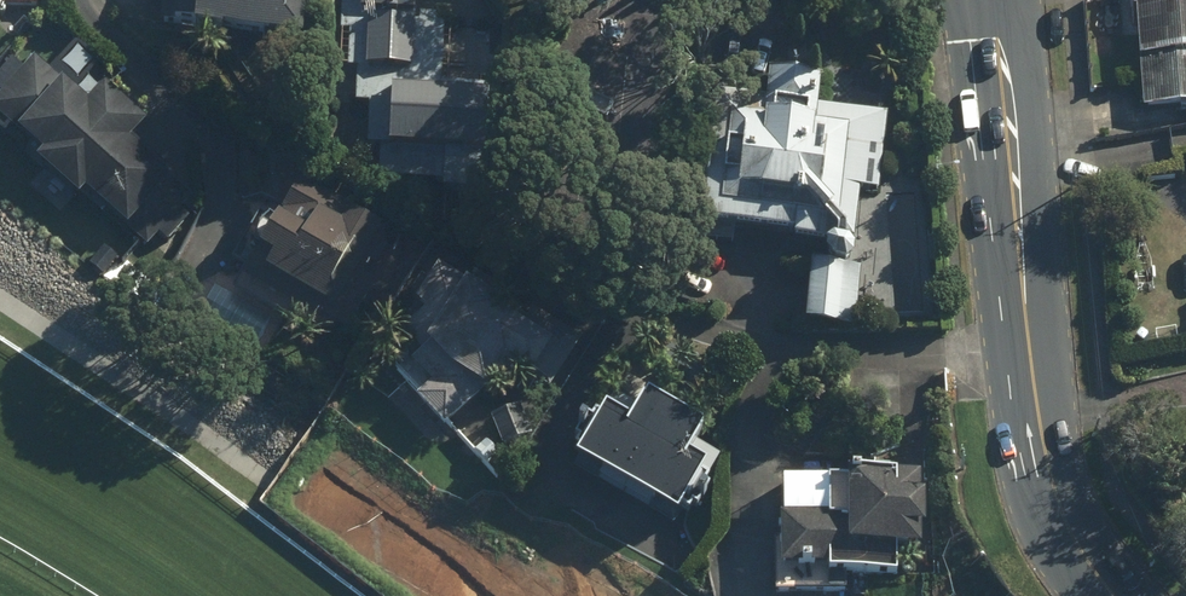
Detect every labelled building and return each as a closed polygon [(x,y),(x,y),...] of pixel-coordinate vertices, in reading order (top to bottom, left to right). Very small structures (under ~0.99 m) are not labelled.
[(11,5),(38,6),(38,0),(0,0),(0,16),(11,5)] [(176,27),(308,36),(310,0),(178,0),(176,27)] [(418,68),(421,0),(365,0),(364,12),(374,12),(372,65),(418,68)] [(1144,111),(1185,110),(1185,0),(1140,0),(1144,111)] [(0,95),(0,124),(49,170),(32,188),(59,213),(74,197),(83,205),(90,197),(131,236),(181,182),(139,143),(154,126),(109,84),(91,104),(38,55),(0,95)] [(770,105),(715,102),(710,222),(814,227),(810,328),(859,330),(865,190),(881,191),(885,115),(829,112),(830,69),(772,67),(770,105)] [(490,97),(399,91),(395,148),(486,154),(490,97)] [(390,225),(317,185),(299,218),(280,207),(257,248),(281,261),(274,274),(343,312),(334,329),(348,337),(378,281),(364,274),(390,225)] [(415,370),(483,412),(510,368),(554,396),(592,335),(482,266),(473,280),(440,261),(415,301),(428,310),(409,340),(426,351),(415,370)] [(588,409),(571,437),(590,449),(582,462),(681,521),(712,469),(693,457),(711,427),(655,393),(637,423),(613,410),(607,420),(588,409)] [(834,578),(903,579),(903,551),(929,551),(930,475),(856,473),(856,484),(782,483),(780,589),(834,590),(834,578)]
